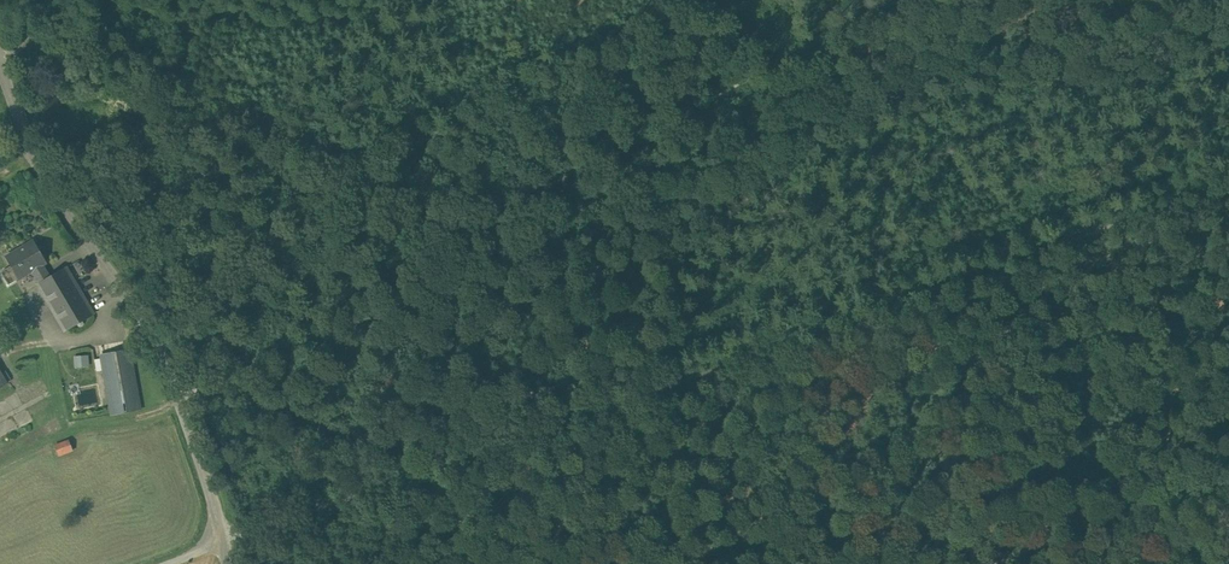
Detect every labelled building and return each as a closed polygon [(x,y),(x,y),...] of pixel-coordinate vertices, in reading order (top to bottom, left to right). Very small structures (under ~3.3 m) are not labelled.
[(32,271),(42,265),(46,263),(33,241),(6,257),(11,266),(0,272),(8,285),(32,271)] [(50,278),(42,265),(32,271),(39,285),(62,328),(94,312),(70,267),(50,278)] [(130,347),(97,352),(96,343),(58,348),(67,408),(107,402),(109,414),(140,409),(130,347)] [(57,445),(61,455),(76,449),(71,439),(57,445)]
